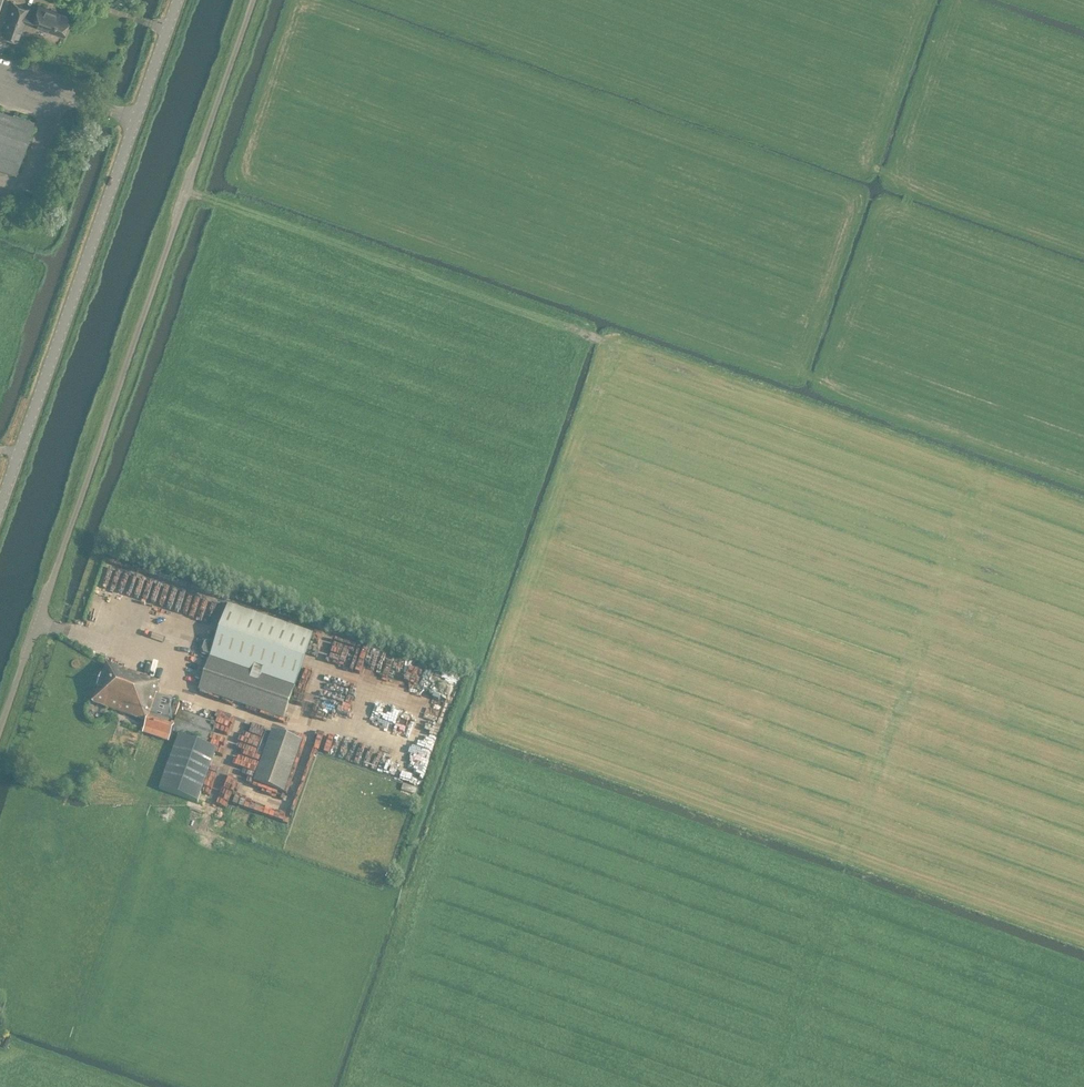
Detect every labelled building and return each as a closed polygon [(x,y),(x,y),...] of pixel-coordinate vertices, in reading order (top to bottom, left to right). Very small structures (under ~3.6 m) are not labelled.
[(19,40),(26,22),(64,35),(72,15),(38,3),(36,8),(30,6),(14,0),(13,0),(2,32),(19,40)] [(149,11),(147,17),(156,19),(158,13),(149,11)] [(16,173),(34,120),(0,108),(0,168),(16,173)] [(199,689),(283,718),(313,633),(228,604),(199,689)] [(209,657),(211,650),(194,645),(192,653),(209,657)] [(158,683),(159,681),(115,666),(107,663),(93,701),(146,720),(144,726),(171,736),(173,730),(208,743),(215,721),(179,709),(175,722),(162,717),(164,712),(158,710),(151,707),(155,695),(159,683),(158,683)] [(187,685),(193,687),(196,676),(190,675),(187,685)] [(435,689),(424,733),(436,736),(438,727),(442,711),(450,713),(455,693),(448,691),(447,692),(435,689)] [(182,706),(186,695),(180,694),(177,705),(182,706)] [(151,707),(158,710),(163,697),(155,695),(151,707)] [(255,782),(284,792),(302,741),(272,731),(255,782)] [(160,788),(198,801),(217,748),(179,735),(160,788)] [(424,778),(428,770),(417,766),(414,774),(424,778)] [(231,770),(223,794),(234,797),(241,773),(231,770)] [(408,777),(406,784),(414,787),(411,795),(416,797),(421,781),(408,777)] [(243,800),(248,783),(243,781),(238,798),(243,800)]
